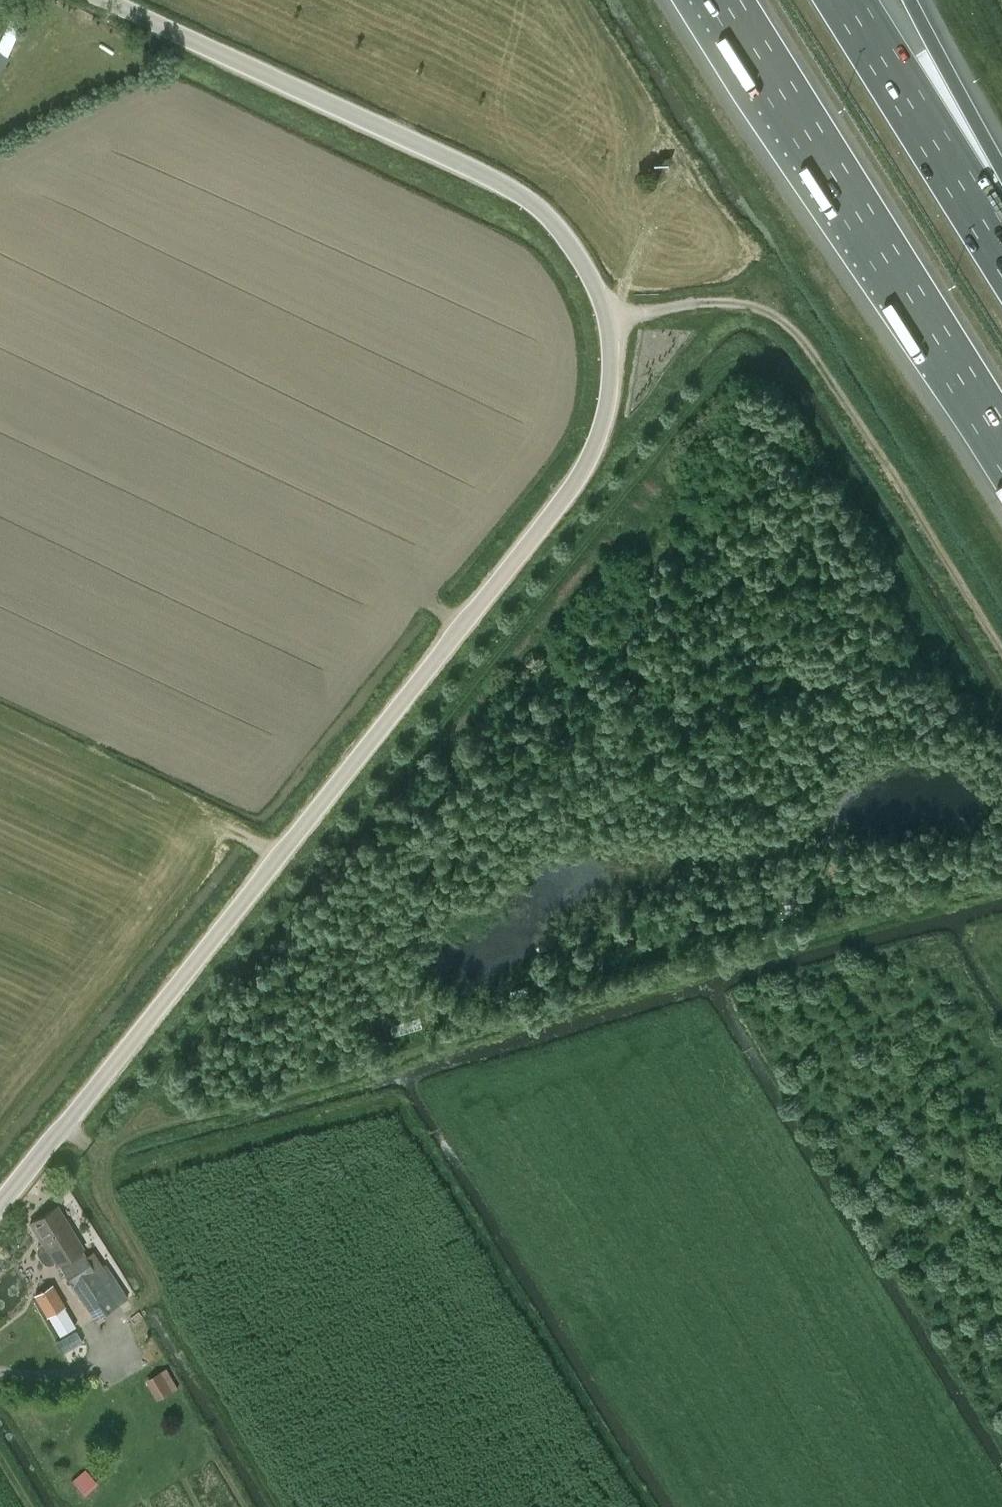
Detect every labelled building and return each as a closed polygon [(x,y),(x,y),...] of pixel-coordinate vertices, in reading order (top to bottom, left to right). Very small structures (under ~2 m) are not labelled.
[(10,57),(0,49),(0,70),(10,57)] [(57,1265),(59,1264),(63,1271),(82,1258),(86,1255),(83,1250),(84,1249),(58,1207),(31,1223),(42,1241),(39,1243),(37,1247),(36,1251),(37,1255),(41,1261),(44,1264),(48,1265),(52,1264),(55,1262),(57,1265)] [(82,1258),(63,1271),(95,1320),(114,1307),(82,1258)] [(54,1283),(34,1295),(46,1316),(66,1304),(54,1283)] [(65,1307),(45,1320),(58,1340),(78,1327),(65,1307)] [(161,1370),(145,1380),(158,1400),(173,1390),(161,1370)] [(85,1468),(71,1480),(85,1496),(99,1483),(85,1468)]
